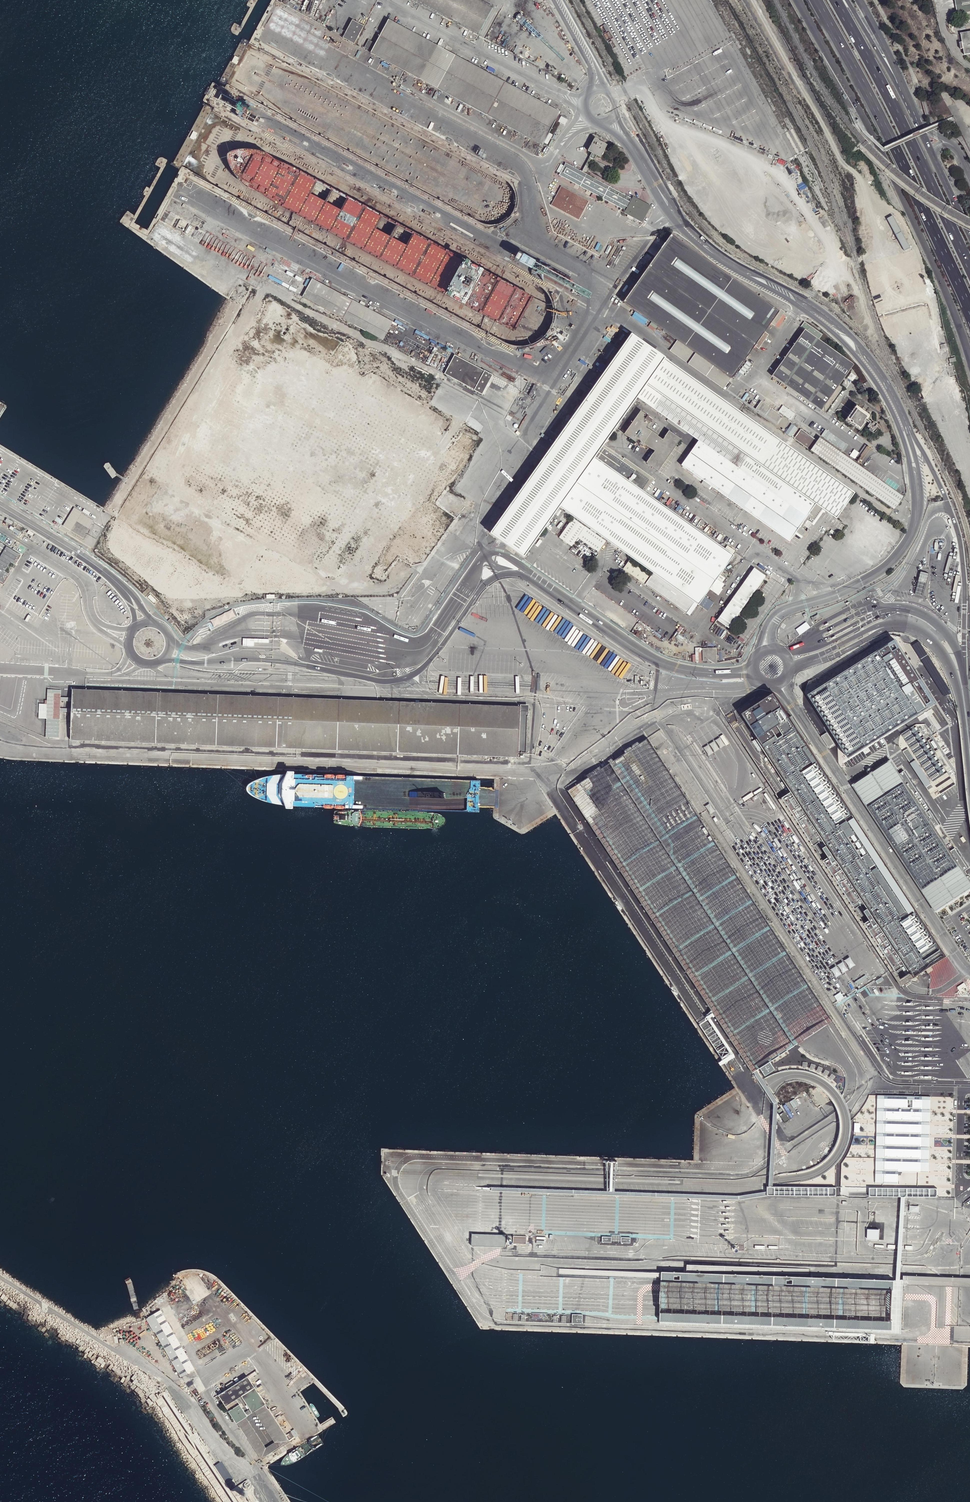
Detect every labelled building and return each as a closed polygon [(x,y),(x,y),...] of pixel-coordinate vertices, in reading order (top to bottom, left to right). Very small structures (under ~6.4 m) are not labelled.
[(484,3),(474,23),(429,0),(412,0),(475,35),(490,6),(484,3)] [(474,23),(484,3),(478,0),(429,0),(474,23)] [(957,14),(969,11),(969,0),(954,0),(957,14)] [(312,8),(309,14),(319,19),(323,13),(312,8)] [(336,8),(330,18),(336,21),(342,11),(336,8)] [(559,111),(388,19),(371,53),(542,145),(559,111)] [(342,38),(353,44),(363,25),(352,20),(343,36),(342,38)] [(960,33),(964,55),(969,54),(969,31),(960,33)] [(373,43),(368,40),(364,47),(369,50),(373,43)] [(216,101),(236,112),(240,106),(219,95),(216,101)] [(589,155),(594,157),(597,159),(605,145),(593,139),(586,153),(589,155)] [(451,197),(474,207),(474,213),(471,215),(471,217),(472,216),(477,222),(486,225),(499,225),(513,213),(512,192),(508,188),(504,186),(504,182),(471,168),(466,161),(464,161),(421,143),(424,146),(422,150),(422,156),(419,158),(419,162),(422,160),(422,170),(420,172),(417,178),(440,188),(448,197),(451,197)] [(589,155),(580,172),(585,175),(594,157),(589,155)] [(559,176),(574,184),(580,172),(565,164),(559,176)] [(580,172),(574,184),(578,186),(585,175),(580,172)] [(585,175),(578,186),(594,195),(600,198),(625,211),(632,200),(585,175)] [(557,186),(547,204),(574,219),(584,200),(557,186)] [(633,197),(632,200),(625,211),(624,214),(642,224),(651,207),(633,197)] [(669,352),(719,388),(750,346),(754,348),(764,334),(760,331),(766,323),(771,327),(782,311),(777,308),(757,293),(755,296),(665,234),(619,302),(672,339),(677,342),(669,352)] [(839,275),(835,270),(830,275),(835,279),(839,275)] [(312,278),(302,297),(383,341),(392,322),(312,278)] [(816,333),(797,321),(795,325),(799,328),(767,375),(820,411),(831,396),(839,385),(835,382),(847,362),(813,338),(816,333)] [(627,332),(485,533),(518,557),(549,513),(572,481),(576,484),(595,458),(603,447),(637,398),(665,358),(627,332)] [(665,349),(669,352),(677,342),(672,339),(665,349)] [(436,354),(430,364),(436,368),(442,357),(436,354)] [(473,390),(484,370),(454,355),(444,373),(473,390)] [(683,466),(788,541),(794,533),(795,530),(802,535),(810,524),(821,508),(825,510),(835,517),(853,490),(665,358),(637,398),(701,442),(683,466)] [(492,375),(484,370),(473,390),(482,394),(492,375)] [(867,383),(862,385),(864,391),(870,388),(867,383)] [(750,410),(778,430),(785,420),(756,400),(750,410)] [(862,431),(861,430),(864,426),(859,423),(858,425),(855,423),(857,420),(843,410),(834,424),(848,433),(853,426),(855,428),(853,431),(855,433),(855,432),(860,434),(862,431)] [(671,432),(665,440),(649,428),(655,420),(643,412),(626,435),(638,443),(640,440),(657,452),(649,463),(661,472),(683,441),(671,432)] [(789,438),(890,508),(899,495),(815,435),(812,439),(796,428),(789,438)] [(622,461),(603,447),(595,458),(642,491),(649,480),(622,461)] [(560,507),(653,573),(695,602),(699,604),(734,555),(646,493),(642,491),(595,458),(576,484),(560,507)] [(642,491),(646,493),(655,479),(624,458),(622,461),(649,480),(642,491)] [(865,503),(854,495),(847,506),(858,513),(865,503)] [(464,499),(459,507),(466,512),(471,503),(464,499)] [(94,520),(73,507),(63,525),(83,537),(94,520)] [(823,512),(825,510),(821,508),(810,524),(813,525),(822,511),(823,512)] [(549,532),(559,539),(574,519),(563,512),(549,532)] [(561,540),(574,549),(580,540),(601,554),(608,543),(576,520),(561,540)] [(14,566),(17,568),(23,558),(0,544),(0,583),(5,586),(11,577),(8,575),(6,574),(12,565),(14,566)] [(753,567),(717,620),(729,628),(765,575),(753,567)] [(929,574),(921,572),(916,594),(923,596),(929,574)] [(695,602),(653,573),(645,585),(687,613),(695,602)] [(233,609),(213,620),(217,627),(237,616),(233,609)] [(891,631),(804,686),(850,756),(936,701),(891,631)] [(712,651),(712,648),(703,649),(704,660),(708,660),(708,662),(712,661),(712,663),(718,662),(717,657),(715,657),(714,651),(712,651)] [(98,690),(520,707),(520,704),(98,688),(98,690)] [(520,716),(520,707),(98,690),(72,689),(70,740),(96,740),(518,757),(518,753),(518,743),(520,716)] [(59,738),(61,690),(46,690),(45,737),(59,738)] [(920,974),(944,959),(947,957),(948,956),(825,769),(806,739),(806,738),(792,716),(786,721),(770,697),(760,704),(754,707),(744,714),(793,790),(804,806),(912,971),(916,977),(920,974)] [(527,716),(520,716),(518,743),(526,743),(527,716)] [(900,735),(898,744),(932,796),(954,783),(948,775),(955,771),(925,724),(916,724),(900,735)] [(647,738),(832,1019),(834,1019),(649,736),(647,738)] [(753,1071),(832,1019),(647,738),(634,746),(567,790),(753,1071)] [(518,757),(96,740),(96,743),(517,759),(518,757)] [(526,743),(518,743),(518,753),(528,754),(528,752),(526,752),(526,743)] [(913,794),(891,761),(890,760),(852,785),(920,888),(936,912),(936,911),(941,908),(969,889),(969,881),(960,866),(946,844),(930,820),(920,806),(913,794)] [(753,1071),(567,790),(565,791),(575,807),(751,1072),(753,1071)] [(793,790),(782,797),(793,814),(804,806),(793,790)] [(779,799),(778,799),(898,981),(901,979),(796,818),(793,815),(793,814),(782,797),(781,797),(781,798),(780,799),(780,798),(779,799)] [(928,801),(920,806),(930,820),(937,815),(928,801)] [(953,839),(946,844),(960,866),(967,861),(953,839)] [(901,979),(898,981),(901,986),(910,980),(915,981),(918,979),(916,977),(912,971),(901,979)] [(931,1096),(878,1096),(877,1184),(901,1185),(901,1174),(930,1174),(931,1096)] [(506,1235),(472,1234),(471,1246),(505,1248),(506,1235)] [(901,1330),(661,1321),(661,1326),(914,1335),(914,1330),(916,1285),(916,1275),(663,1266),(663,1271),(903,1280),(901,1330)] [(663,1271),(661,1321),(901,1330),(903,1280),(663,1271)] [(916,1275),(916,1285),(969,1287),(969,1277),(916,1275)] [(138,1321),(143,1319),(132,1282),(127,1283),(131,1299),(135,1298),(136,1300),(132,1301),(138,1321)] [(162,1310),(149,1318),(183,1377),(196,1369),(162,1310)] [(249,1378),(258,1373),(256,1370),(247,1376),(249,1378)] [(249,1378),(247,1376),(219,1394),(237,1421),(245,1416),(247,1414),(237,1398),(243,1394),(253,1410),(254,1409),(265,1403),(258,1392),(249,1378)] [(190,1438),(188,1439),(191,1444),(193,1443),(232,1501),(236,1501),(230,1492),(237,1501),(257,1501),(253,1495),(253,1489),(247,1481),(236,1488),(232,1481),(233,1480),(221,1463),(214,1468),(196,1441),(199,1439),(196,1434),(193,1436),(164,1391),(160,1394),(159,1396),(160,1397),(162,1397),(163,1397),(187,1433),(190,1438)] [(254,1409),(258,1415),(268,1408),(265,1403),(254,1409)] [(261,1459),(289,1441),(291,1440),(295,1438),(291,1431),(286,1435),(268,1408),(258,1415),(274,1441),(265,1447),(248,1421),(240,1426),(261,1459)] [(248,1421),(245,1416),(237,1421),(240,1426),(248,1421)] [(293,1446),(290,1441),(274,1451),(277,1456),(293,1446)]
